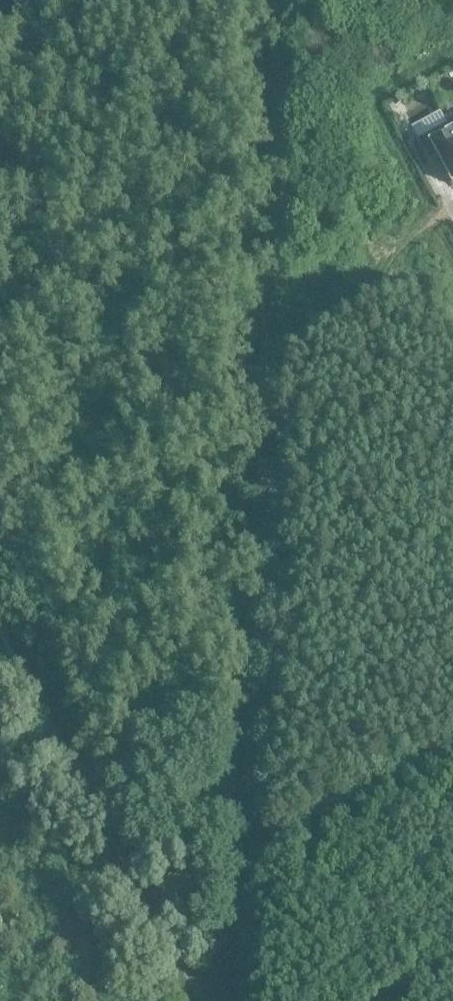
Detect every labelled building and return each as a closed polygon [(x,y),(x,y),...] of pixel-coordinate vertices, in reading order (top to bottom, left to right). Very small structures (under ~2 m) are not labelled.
[(416,141),(427,163),(438,157),(452,183),(452,135),(447,124),(416,141)]
